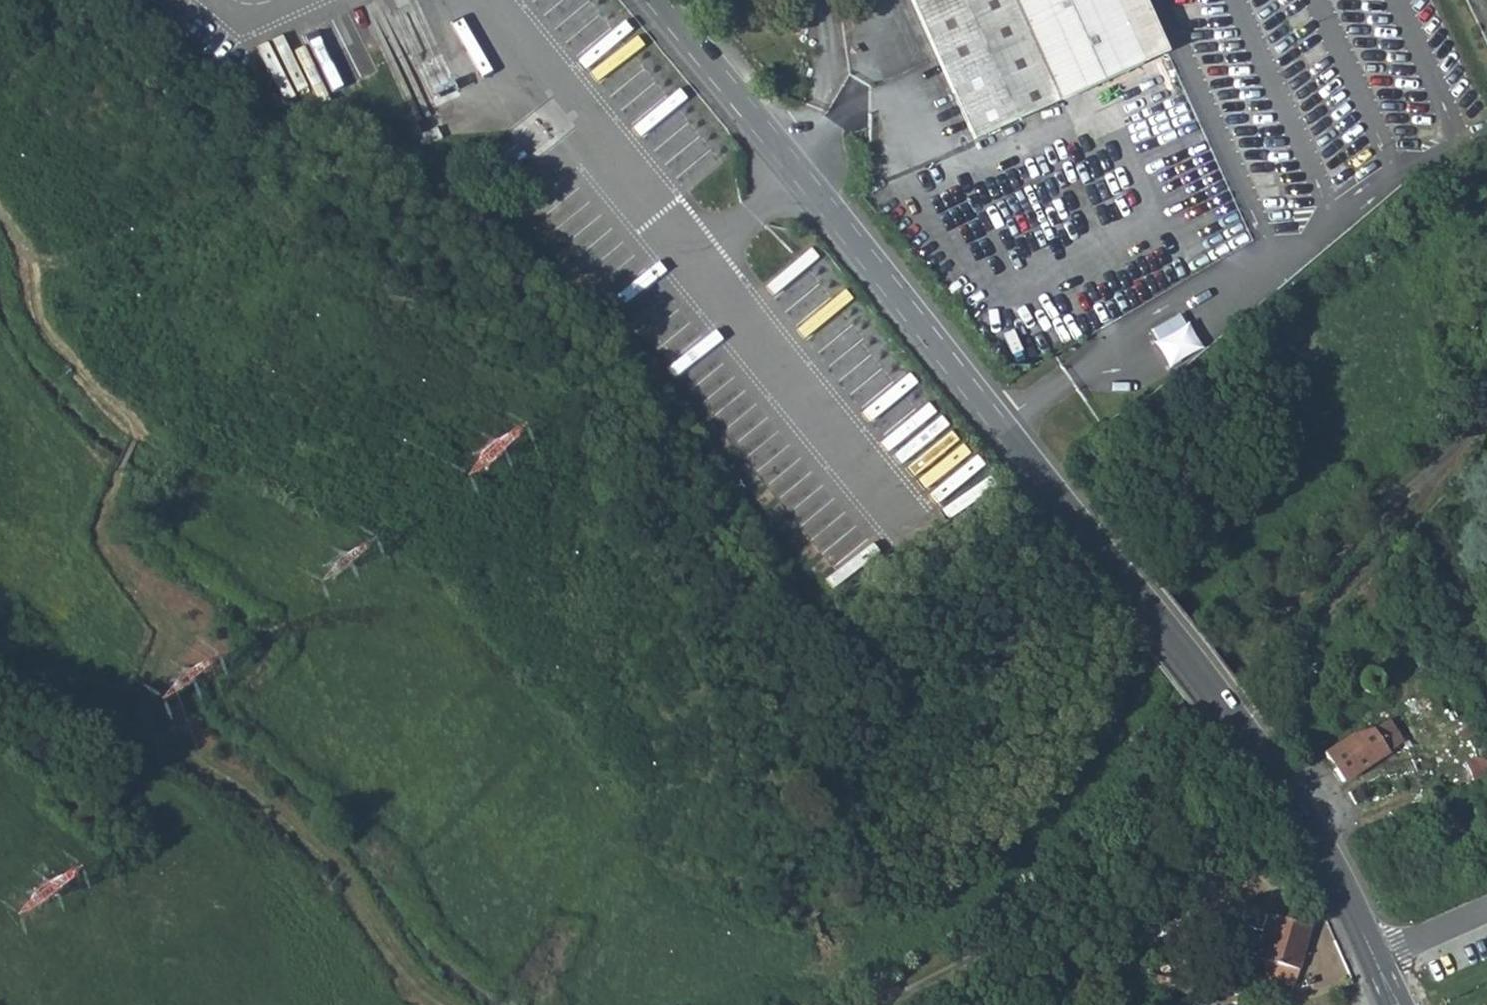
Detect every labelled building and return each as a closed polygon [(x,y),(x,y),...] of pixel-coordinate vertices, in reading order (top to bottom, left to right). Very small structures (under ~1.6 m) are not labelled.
[(1139,57),(1163,45),(1142,0),(908,0),(936,59),(973,136),(1139,57)] [(1396,743),(1379,719),(1366,728),(1350,732),(1322,754),(1342,782),(1396,743)] [(1477,733),(1472,721),(1452,731),(1457,742),(1477,733)] [(1486,752),(1486,746),(1482,734),(1470,740),(1475,757),(1486,752)] [(1486,756),(1463,765),(1469,781),(1486,774),(1486,757),(1486,756)] [(1293,986),(1310,926),(1267,915),(1254,960),(1266,963),(1262,978),(1232,970),(1226,993),(1250,999),(1252,994),(1269,999),(1274,982),(1293,986)]
